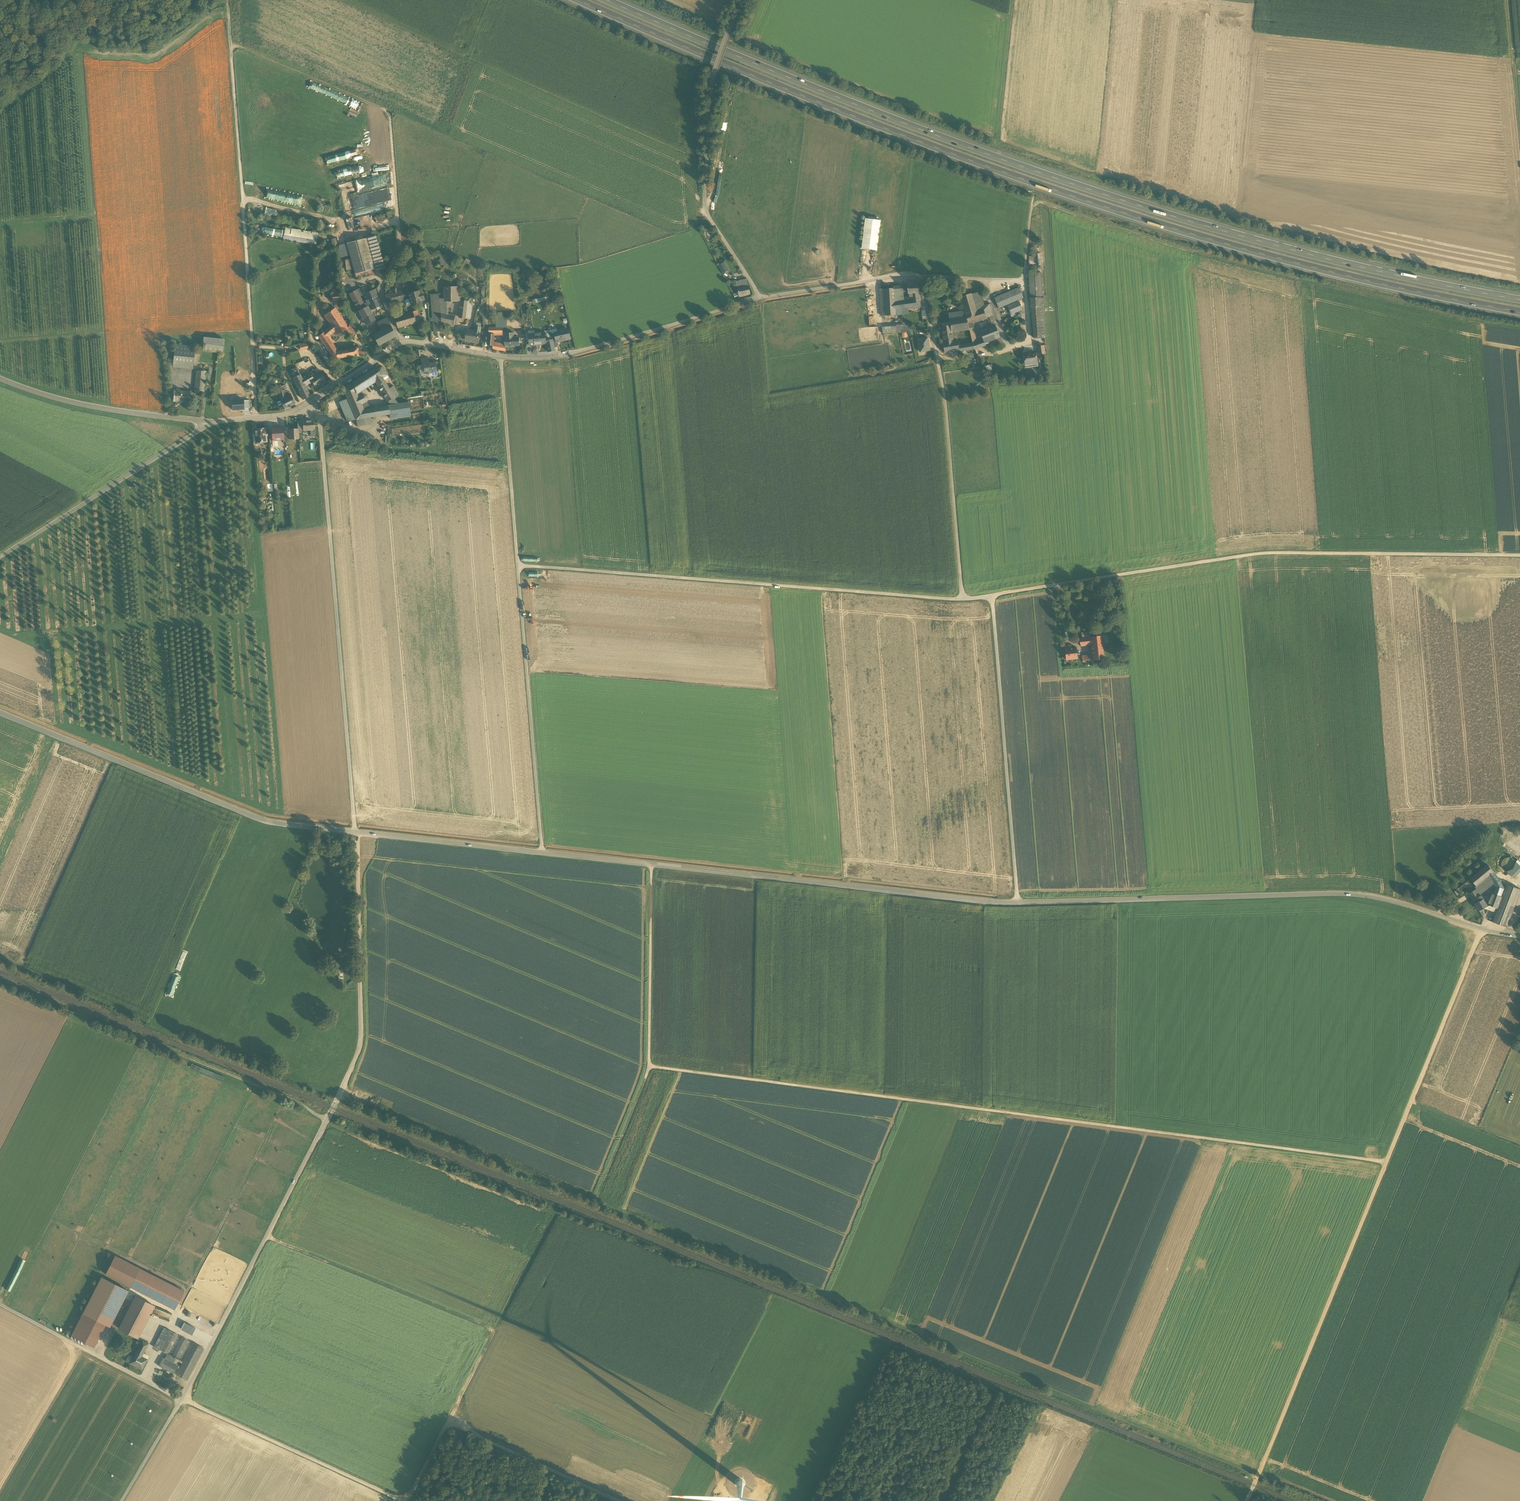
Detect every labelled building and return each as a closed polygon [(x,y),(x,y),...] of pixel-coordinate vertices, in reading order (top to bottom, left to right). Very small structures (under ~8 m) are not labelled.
[(310,82),(308,88),(327,94),(329,88),(310,82)] [(350,100),(348,106),(366,113),(368,107),(350,100)] [(374,163),(335,170),(336,177),(375,170),(374,163)] [(387,173),(343,183),(346,194),(388,184),(387,173)] [(387,188),(347,198),(350,210),(390,201),(387,188)] [(390,201),(350,210),(352,219),(391,210),(390,201)] [(376,222),(392,217),(391,212),(375,218),(376,222)] [(866,218),(862,248),(877,250),(880,220),(866,218)] [(281,237),(282,230),(263,227),(262,234),(281,237)] [(318,233),(285,227),(283,238),(283,240),(316,245),(318,233)] [(375,235),(346,243),(350,254),(356,277),(384,269),(375,235)] [(338,257),(350,254),(346,243),(337,246),(338,257)] [(446,255),(436,255),(436,261),(437,261),(437,266),(447,265),(446,255)] [(431,257),(423,258),(425,276),(432,275),(431,257)] [(718,265),(722,273),(728,270),(725,264),(722,266),(721,264),(718,265)] [(1028,273),(1030,298),(1043,298),(1041,272),(1028,273)] [(739,296),(739,297),(750,294),(746,279),(736,282),(738,292),(739,296)] [(908,291),(908,294),(919,293),(919,284),(907,285),(907,286),(908,291)] [(445,300),(445,302),(449,302),(462,301),(462,300),(462,297),(458,297),(458,286),(444,287),(444,295),(445,295),(445,300)] [(363,295),(368,306),(370,310),(376,308),(382,305),(375,289),(368,292),(365,287),(361,289),(363,295)] [(894,288),(884,289),(885,308),(895,307),(895,303),(894,292),(894,288)] [(994,298),(999,308),(1023,298),(1019,288),(1010,291),(1008,292),(994,298)] [(407,289),(397,292),(394,293),(385,295),(388,304),(404,300),(409,299),(408,294),(407,289)] [(366,307),(360,297),(356,290),(349,294),(358,311),(366,307)] [(421,302),(421,301),(420,295),(418,291),(416,292),(412,293),(408,294),(409,299),(410,305),(411,305),(421,302)] [(899,292),(894,292),(895,303),(904,301),(904,298),(903,291),(899,292)] [(986,318),(987,317),(991,316),(994,315),(991,304),(988,305),(984,306),(980,292),(971,294),(960,297),(966,317),(968,323),(972,322),(986,318)] [(442,325),(442,323),(441,312),(439,298),(439,293),(430,294),(433,332),(438,332),(437,326),(442,325)] [(908,294),(908,297),(912,297),(913,307),(913,308),(921,307),(919,293),(908,294)] [(904,301),(895,303),(895,307),(896,315),(903,314),(903,313),(902,310),(903,308),(908,307),(913,307),(912,297),(908,297),(904,298),(904,301)] [(442,298),(439,298),(441,312),(441,313),(448,314),(449,302),(445,302),(445,300),(442,299),(442,298)] [(459,318),(465,318),(468,302),(468,301),(462,300),(462,301),(459,318)] [(1008,306),(1011,315),(1015,313),(1023,310),(1019,301),(1008,306)] [(375,320),(370,310),(368,306),(366,307),(358,311),(366,325),(375,320)] [(895,307),(885,308),(886,316),(896,315),(895,307)] [(324,316),(331,326),(335,331),(334,331),(337,335),(345,330),(348,328),(335,308),(324,316)] [(419,310),(413,312),(416,323),(422,321),(419,310)] [(948,313),(949,320),(963,318),(962,311),(948,313)] [(394,317),(397,328),(416,323),(413,312),(394,317)] [(441,313),(441,312),(442,323),(454,326),(456,316),(448,314),(441,313)] [(377,322),(381,330),(390,325),(387,317),(377,322)] [(497,328),(502,327),(507,327),(507,317),(496,317),(496,328),(497,328)] [(952,332),(969,329),(968,323),(966,317),(963,318),(949,320),(949,322),(950,327),(951,332),(952,332)] [(355,337),(355,335),(348,330),(351,326),(357,331),(351,323),(348,328),(345,330),(355,337)] [(396,337),(390,325),(381,330),(372,335),(378,346),(396,337)] [(984,340),(985,343),(999,337),(994,325),(990,326),(986,328),(989,335),(983,338),(984,340)] [(319,336),(328,349),(333,345),(332,344),(327,337),(330,335),(334,331),(335,331),(331,326),(319,336)] [(355,335),(356,334),(357,331),(351,326),(348,330),(355,335)] [(942,328),(944,342),(953,341),(952,332),(951,332),(950,327),(942,328)] [(971,335),(973,344),(975,349),(979,348),(977,342),(973,327),(969,328),(969,329),(971,335)] [(980,329),(983,338),(989,335),(986,328),(981,330),(981,329),(980,329)] [(556,342),(557,342),(563,341),(563,340),(571,339),(569,330),(558,332),(554,333),(556,342)] [(478,337),(479,333),(475,332),(467,331),(466,340),(466,341),(478,343),(479,338),(479,337),(478,337)] [(506,346),(506,347),(520,347),(519,337),(514,337),(514,333),(505,334),(505,344),(506,346)] [(534,334),(535,345),(546,344),(546,341),(545,335),(541,335),(541,333),(534,334)] [(545,334),(545,335),(546,341),(553,339),(552,334),(551,333),(545,334)] [(494,334),(488,334),(488,345),(493,345),(493,349),(497,349),(498,344),(493,344),(494,342),(494,335),(494,334)] [(202,351),(223,353),(224,339),(203,337),(202,347),(202,351)] [(918,340),(920,352),(930,350),(927,337),(918,340)] [(553,339),(546,341),(546,344),(548,352),(555,350),(555,347),(553,339)] [(957,340),(953,341),(944,342),(943,342),(944,353),(959,350),(958,346),(957,340)] [(173,367),(193,369),(195,347),(175,345),(173,359),(173,361),(173,367)] [(1037,346),(1038,355),(1045,354),(1044,345),(1037,346)] [(337,352),(335,349),(330,353),(334,359),(354,355),(358,356),(357,351),(357,349),(340,351),(337,352)] [(1029,363),(1030,364),(1032,363),(1033,362),(1037,362),(1036,353),(1028,354),(1028,353),(1024,354),(1025,363),(1029,363)] [(428,372),(428,373),(433,373),(433,371),(436,371),(435,363),(429,364),(423,364),(423,365),(424,372),(428,372)] [(382,366),(377,369),(381,376),(382,378),(387,375),(382,366)] [(372,382),(375,380),(381,376),(377,369),(376,367),(366,373),(372,382)] [(288,376),(290,380),(293,378),(300,375),(297,368),(290,371),(291,374),(288,376)] [(317,369),(310,374),(312,377),(320,372),(317,369)] [(194,393),(203,394),(206,371),(196,370),(194,393)] [(320,372),(312,377),(310,379),(311,382),(316,388),(326,382),(320,372)] [(366,373),(352,383),(356,393),(360,390),(372,382),(366,373)] [(310,374),(302,379),(305,386),(311,382),(310,379),(312,377),(310,374)] [(310,396),(305,386),(302,379),(300,375),(293,378),(303,400),(310,396)] [(375,380),(379,386),(385,382),(384,381),(382,378),(381,376),(375,380)] [(385,382),(379,386),(388,402),(394,398),(389,389),(385,382)] [(371,417),(375,417),(374,408),(369,409),(364,410),(361,404),(358,396),(356,393),(352,383),(343,389),(347,399),(356,420),(371,417)] [(393,386),(389,389),(394,398),(398,395),(393,386)] [(183,402),(189,403),(190,392),(174,391),(173,400),(183,401),(183,402)] [(363,394),(362,394),(358,396),(361,404),(367,402),(368,398),(366,395),(363,394)] [(282,405),(284,409),(295,404),(291,395),(286,398),(280,401),(282,405)] [(347,421),(356,420),(347,399),(339,402),(347,421)] [(244,409),(243,401),(243,400),(232,400),(233,410),(244,409)] [(408,402),(398,404),(390,405),(388,405),(389,414),(390,419),(410,416),(408,402)] [(375,417),(389,414),(388,405),(374,408),(375,417)] [(372,424),(371,417),(356,420),(357,427),(372,424)] [(297,421),(298,429),(298,435),(303,435),(303,432),(304,432),(304,431),(310,430),(314,430),(313,420),(297,421)] [(272,435),(273,441),(277,440),(283,440),(283,434),(282,427),(271,428),(272,435)] [(259,442),(260,443),(263,443),(263,441),(266,441),(266,436),(265,435),(265,433),(266,432),(265,429),(255,430),(255,435),(256,442),(259,442)] [(299,439),(298,435),(298,429),(289,430),(288,430),(289,436),(289,439),(299,439)] [(1091,644),(1092,655),(1093,660),(1104,659),(1101,636),(1090,637),(1091,643),(1091,644)] [(1078,638),(1081,645),(1091,644),(1091,643),(1090,637),(1082,638),(1078,638)] [(1064,646),(1066,660),(1077,659),(1076,648),(1071,648),(1071,645),(1064,646)] [(1516,851),(1511,855),(1519,863),(1519,855),(1516,851)] [(1511,871),(1514,868),(1515,865),(1515,862),(1513,859),(1510,858),(1507,858),(1504,859),(1502,862),(1501,865),(1502,868),(1505,870),(1508,871),(1511,871)] [(1515,865),(1514,868),(1511,871),(1508,871),(1507,872),(1513,878),(1519,872),(1519,867),(1516,863),(1515,865)] [(1476,886),(1488,876),(1494,872),(1487,864),(1470,879),(1476,886)] [(1500,880),(1494,872),(1488,876),(1493,882),(1494,884),(1496,888),(1495,890),(1489,903),(1487,904),(1488,906),(1490,905),(1498,908),(1502,897),(1501,897),(1504,889),(1501,882),(1500,880)] [(1479,896),(1481,895),(1481,894),(1494,884),(1493,882),(1488,876),(1476,886),(1475,887),(1477,889),(1477,888),(1480,893),(1478,894),(1479,896)] [(1504,889),(1501,897),(1502,897),(1498,908),(1492,922),(1507,927),(1519,892),(1519,889),(1507,884),(1504,889)] [(1477,888),(1477,889),(1469,893),(1471,897),(1478,894),(1480,893),(1477,888)] [(1471,897),(1479,910),(1488,906),(1487,904),(1481,895),(1479,896),(1478,894),(1471,897)] [(174,981),(165,1000),(171,1003),(179,984),(174,981)] [(106,1274),(175,1309),(184,1291),(115,1256),(106,1274)] [(105,1325),(110,1327),(128,1291),(101,1277),(83,1313),(105,1325)] [(119,1328),(138,1338),(154,1306),(135,1296),(119,1328)] [(81,1317),(103,1329),(105,1325),(83,1313),(81,1317)] [(81,1317),(72,1335),(94,1347),(103,1329),(81,1317)] [(192,1334),(195,1328),(184,1322),(181,1329),(192,1334)] [(156,1343),(161,1346),(169,1330),(164,1328),(156,1343)] [(154,1347),(168,1354),(178,1335),(169,1330),(161,1346),(156,1343),(155,1343),(154,1347)] [(182,1337),(172,1356),(178,1359),(188,1340),(182,1337)] [(135,1365),(142,1369),(146,1361),(141,1358),(143,1354),(144,1353),(147,1347),(140,1343),(133,1357),(133,1356),(131,1360),(129,1363),(135,1366),(135,1365)] [(183,1362),(178,1359),(172,1356),(168,1354),(165,1359),(161,1367),(173,1373),(178,1365),(176,1364),(177,1361),(183,1363),(177,1375),(186,1380),(203,1348),(193,1343),(183,1362)] [(149,1356),(144,1353),(143,1354),(141,1358),(146,1361),(149,1356)]
